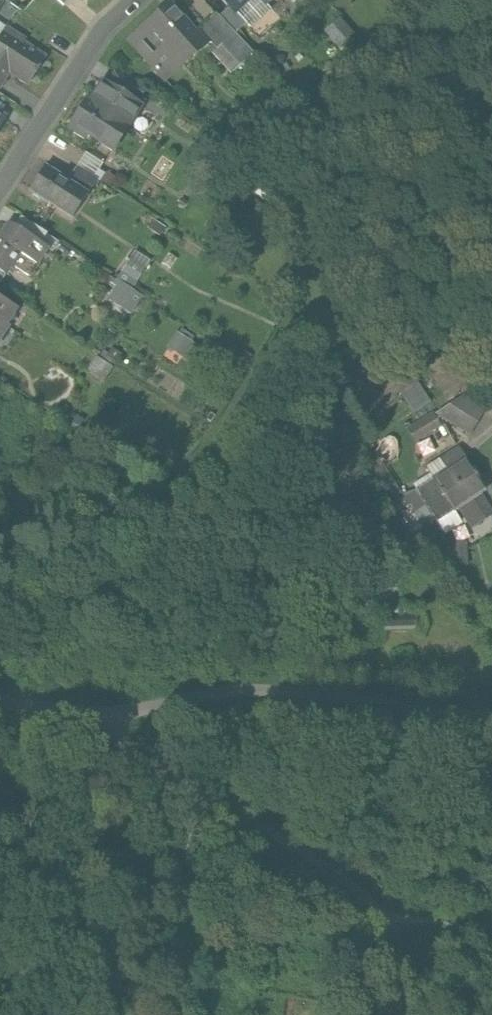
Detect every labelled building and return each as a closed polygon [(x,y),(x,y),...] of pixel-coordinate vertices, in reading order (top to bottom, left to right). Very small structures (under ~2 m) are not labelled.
[(229,7),(233,11),(235,9),(245,0),(223,0),(229,7)] [(170,1),(126,40),(164,83),(210,40),(200,28),(197,32),(170,1)] [(0,8),(0,9),(0,24),(8,29),(20,11),(11,5),(6,12),(0,8)] [(246,22),(235,9),(233,11),(229,7),(219,15),(235,33),(246,22)] [(219,15),(217,12),(200,28),(210,40),(218,48),(212,53),(229,73),(253,52),(235,33),(219,15)] [(7,68),(27,82),(44,56),(23,43),(25,40),(8,29),(0,24),(0,64),(7,68)] [(145,89),(115,70),(107,83),(137,102),(145,89)] [(107,83),(104,81),(90,101),(128,125),(141,104),(137,102),(107,83)] [(90,101),(87,99),(72,122),(77,126),(74,132),(85,138),(88,133),(112,148),(128,125),(90,101)] [(97,178),(77,165),(69,176),(89,189),(97,178)] [(70,183),(44,166),(30,188),(56,205),(70,183)] [(47,233),(21,216),(14,226),(41,243),(47,233)] [(8,222),(0,234),(0,269),(7,273),(13,264),(29,274),(47,247),(41,243),(14,226),(8,222)] [(104,295),(130,309),(140,291),(131,286),(148,256),(131,246),(104,295)] [(0,297),(0,319),(6,322),(16,307),(0,297)] [(8,324),(6,322),(0,319),(0,337),(8,324)] [(113,365),(97,355),(89,368),(104,378),(113,365)] [(461,397),(437,413),(469,432),(482,410),(461,397)] [(433,412),(406,429),(415,443),(442,426),(433,412)] [(430,472),(449,465),(445,454),(431,460),(433,464),(427,467),(430,472)] [(465,459),(415,488),(433,518),(456,504),(478,491),(482,488),(475,476),(479,473),(475,466),(471,469),(465,459)] [(478,491),(456,504),(468,525),(491,512),(478,491)]
